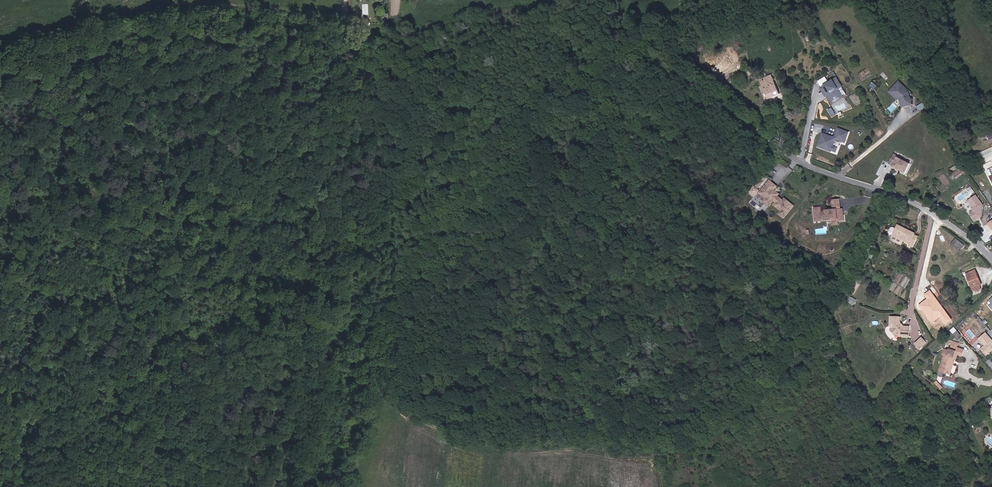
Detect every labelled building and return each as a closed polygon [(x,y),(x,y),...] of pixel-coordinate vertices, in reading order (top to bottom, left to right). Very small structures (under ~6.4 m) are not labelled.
[(835,77),(820,87),(826,98),(834,93),(836,97),(845,92),(835,77)] [(770,97),(781,92),(775,79),(770,81),(768,78),(765,80),(764,79),(761,80),(770,97)] [(912,102),(909,93),(906,89),(907,88),(903,83),(902,83),(899,80),(892,87),(898,93),(897,94),(899,96),(901,105),(912,102)] [(898,93),(892,87),(889,89),(897,97),(899,96),(897,94),(898,93)] [(837,127),(834,136),(821,132),(816,147),(830,152),(831,150),(835,152),(837,147),(832,145),(834,140),(845,144),(849,132),(837,127)] [(908,173),(913,164),(901,157),(902,156),(898,154),(892,163),(896,165),(896,166),(908,173)] [(782,197),(780,195),(782,192),(777,188),(780,185),(773,179),(763,191),(769,196),(767,199),(773,203),(777,199),(779,200),(777,203),(780,206),(781,205),(783,207),(784,208),(781,212),(786,216),(796,204),(792,201),(790,200),(791,199),(787,197),(786,199),(783,196),(782,197)] [(969,199),(973,206),(972,212),(983,207),(984,206),(976,194),(969,199)] [(847,219),(845,207),(843,207),(835,208),(831,209),(831,210),(828,210),(824,211),(823,206),(816,207),(817,218),(823,218),(823,220),(835,219),(840,218),(840,220),(847,219)] [(972,212),(969,213),(974,221),(981,217),(983,207),(972,212)] [(891,236),(907,244),(906,246),(911,249),(916,238),(912,236),(913,235),(896,226),(893,230),(891,236)] [(964,245),(956,239),(953,243),(961,249),(964,245)] [(981,285),(975,271),(966,275),(974,292),(979,289),(978,286),(981,285)] [(952,319),(929,290),(923,295),(926,298),(917,305),(931,323),(938,318),(944,325),(952,319)] [(908,337),(908,326),(899,326),(899,318),(889,317),(889,326),(892,329),(896,333),(900,337),(908,337)] [(985,332),(977,339),(983,346),(979,349),(985,356),(991,350),(991,340),(985,332)] [(921,336),(914,344),(920,350),(927,342),(921,336)] [(956,350),(950,348),(949,353),(945,351),(944,352),(942,356),(944,357),(940,371),(944,372),(944,374),(951,376),(953,367),(951,367),(955,356),(956,350)]
